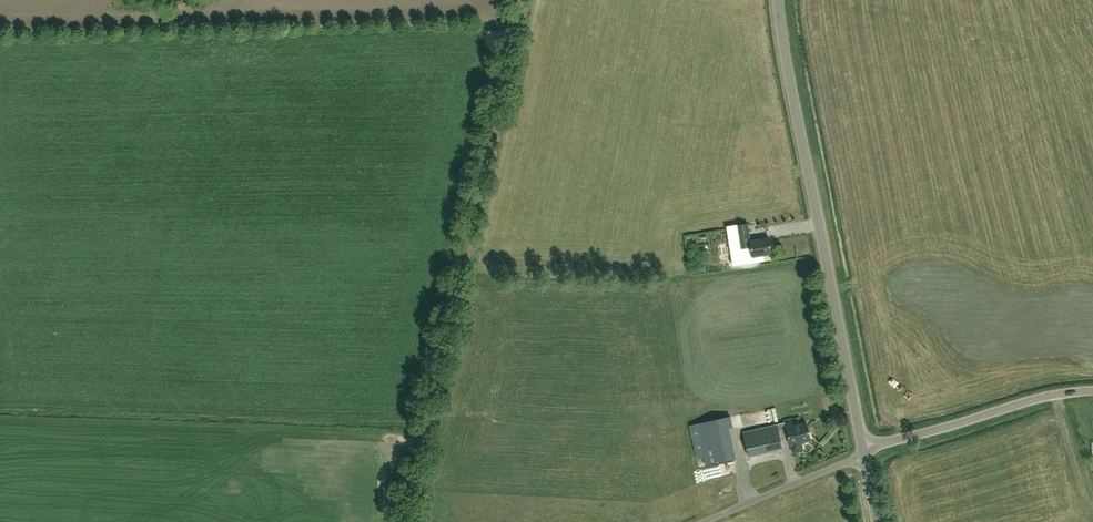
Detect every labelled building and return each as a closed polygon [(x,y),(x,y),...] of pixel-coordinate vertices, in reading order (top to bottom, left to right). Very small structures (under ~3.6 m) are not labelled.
[(752,256),(770,253),(768,236),(750,239),(748,223),(735,225),(738,248),(750,246),(752,256)] [(730,428),(733,427),(731,415),(696,423),(697,429),(690,431),(696,458),(703,457),(705,465),(736,459),(730,428)] [(802,442),(810,440),(805,422),(793,425),(792,421),(784,423),(785,428),(777,430),(775,424),(742,433),(747,456),(781,447),(779,438),(787,436),(789,445),(790,445),(792,454),(804,451),(802,442)] [(1070,473),(1078,472),(1078,464),(1069,465),(1070,473)] [(1073,508),(1081,507),(1080,499),(1072,500),(1073,508)]
